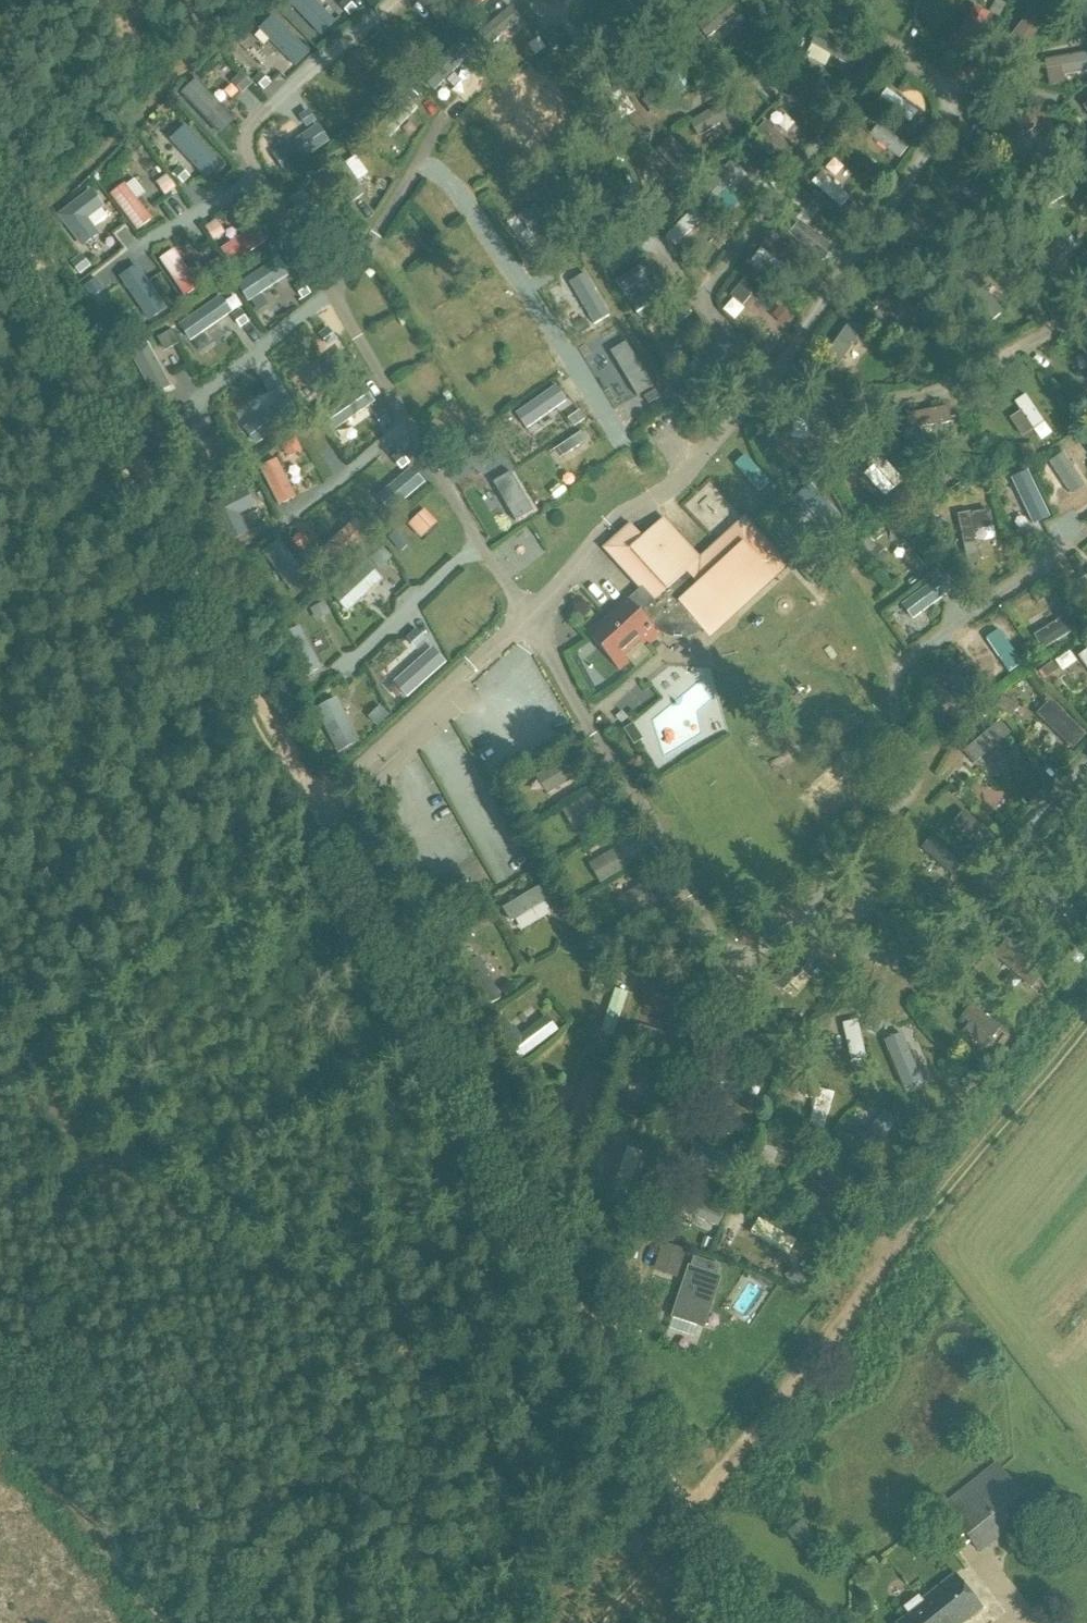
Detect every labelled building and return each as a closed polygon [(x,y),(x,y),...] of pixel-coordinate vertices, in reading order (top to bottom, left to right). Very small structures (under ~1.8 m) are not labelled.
[(484,10),(501,0),(478,0),(484,10)] [(711,19),(728,37),(754,13),(741,0),(731,0),(711,19)] [(306,68),(322,51),(281,14),(265,31),(306,68)] [(1035,54),(1055,32),(1042,20),(1022,42),(1035,54)] [(575,43),(563,30),(552,39),(564,52),(575,43)] [(833,31),(826,46),(855,60),(862,46),(833,31)] [(1086,80),(1086,54),(1053,63),(1060,88),(1086,80)] [(360,61),(349,70),(360,82),(370,73),(360,61)] [(528,73),(496,87),(505,108),(516,103),(523,120),(544,111),(528,73)] [(193,98),(232,143),(247,130),(208,85),(193,98)] [(408,95),(415,101),(421,94),(415,88),(408,95)] [(307,109),(298,116),(305,127),(315,121),(307,109)] [(922,134),(912,126),(904,135),(915,144),(922,134)] [(911,163),(919,151),(887,128),(879,139),(911,163)] [(182,146),(187,153),(185,155),(218,192),(236,175),(198,132),(182,146)] [(355,147),(345,160),(365,176),(375,164),(355,147)] [(712,183),(724,193),(752,161),(741,151),(712,183)] [(876,166),(865,157),(859,164),(870,173),(876,166)] [(197,178),(185,185),(192,197),(204,190),(197,178)] [(181,207),(192,196),(177,181),(166,191),(181,207)] [(1076,193),(1081,203),(1086,200),(1086,192),(1085,188),(1076,193)] [(103,233),(121,220),(109,204),(78,228),(103,260),(116,250),(103,233)] [(331,243),(346,234),(338,220),(323,229),(331,243)] [(419,225),(412,241),(423,247),(431,231),(419,225)] [(717,234),(709,244),(718,251),(726,241),(717,234)] [(713,272),(747,303),(756,293),(744,282),(758,266),(749,258),(757,250),(744,238),(713,272)] [(245,246),(232,254),(241,268),(254,260),(245,246)] [(91,266),(81,254),(70,262),(80,275),(91,266)] [(172,274),(193,283),(199,268),(178,258),(172,274)] [(610,259),(602,264),(610,275),(617,270),(610,259)] [(570,263),(562,270),(581,293),(590,286),(570,263)] [(295,269),(254,298),(266,314),(297,292),(292,285),(302,278),(295,269)] [(104,291),(96,279),(84,288),(92,299),(104,291)] [(492,279),(482,286),(487,293),(497,286),(492,279)] [(664,314),(675,328),(691,314),(680,301),(664,314)] [(633,311),(640,321),(652,312),(644,302),(633,311)] [(249,323),(240,311),(232,317),(241,329),(249,323)] [(581,335),(591,329),(585,320),(575,325),(581,335)] [(506,326),(514,339),(522,334),(514,321),(506,326)] [(327,328),(318,335),(328,347),(337,340),(327,328)] [(622,335),(598,354),(609,368),(633,350),(622,335)] [(161,352),(145,361),(170,409),(186,401),(161,352)] [(544,363),(535,369),(543,382),(552,376),(544,363)] [(273,376),(263,384),(271,395),(282,386),(273,376)] [(654,391),(643,397),(648,405),(659,398),(654,391)] [(573,428),(585,419),(579,411),(567,419),(573,428)] [(281,446),(287,458),(302,451),(296,439),(281,446)] [(410,461),(400,450),(393,456),(403,467),(410,461)] [(565,488),(584,476),(569,454),(551,467),(565,488)] [(1038,471),(1021,478),(1038,522),(1056,516),(1038,471)] [(503,490),(490,501),(508,521),(521,510),(503,490)] [(424,510),(408,525),(421,539),(437,524),(424,510)] [(696,564),(658,523),(642,537),(633,528),(612,548),(629,565),(625,569),(641,587),(589,635),(613,662),(640,638),(646,645),(659,634),(651,625),(699,626),(709,638),(789,565),(757,530),(703,579),(692,567),(696,564)] [(300,531),(290,539),(298,550),(309,542),(300,531)] [(396,531),(388,539),(401,553),(409,546),(396,531)] [(392,558),(383,548),(371,559),(380,569),(392,558)] [(381,571),(346,603),(363,621),(397,588),(381,571)] [(324,603),(310,610),(316,622),(330,615),(324,603)] [(1055,654),(1086,636),(1080,625),(1049,643),(1055,654)] [(416,629),(406,638),(417,650),(427,641),(416,629)] [(999,668),(1004,676),(1022,665),(1017,657),(999,668)] [(1072,749),(1086,740),(1086,738),(1063,698),(1047,708),(1072,749)] [(327,714),(345,741),(363,730),(345,702),(327,714)] [(633,745),(643,740),(633,724),(623,730),(633,745)] [(1011,745),(1008,759),(1017,761),(1020,746),(1011,745)] [(558,801),(586,791),(577,767),(549,778),(558,801)] [(609,803),(577,818),(584,835),(616,819),(609,803)] [(630,851),(602,865),(611,886),(640,873),(630,851)] [(514,907),(523,930),(564,913),(555,890),(514,907)] [(580,929),(568,924),(563,938),(575,942),(580,929)] [(975,996),(966,1012),(982,1020),(991,1004),(975,996)] [(871,1011),(861,1003),(853,1011),(863,1020),(871,1011)] [(882,1021),(872,1016),(866,1028),(876,1033),(882,1021)] [(555,1023),(523,1050),(536,1065),(568,1038),(555,1023)] [(751,1096),(756,1082),(735,1075),(730,1089),(751,1096)] [(816,1119),(836,1124),(843,1098),(823,1093),(816,1119)] [(911,1112),(904,1106),(897,1114),(905,1120),(911,1112)] [(699,1115),(694,1131),(705,1134),(706,1132),(710,1133),(713,1119),(699,1115)] [(616,1132),(630,1137),(633,1128),(619,1123),(616,1132)] [(703,1327),(719,1277),(690,1267),(674,1317),(703,1327)] [(798,1272),(787,1280),(794,1291),(806,1283),(798,1272)] [(980,1554),(1035,1512),(997,1463),(942,1506),(980,1554)] [(802,1550),(815,1539),(801,1522),(788,1533),(802,1550)] [(908,1616),(899,1622),(963,1622),(982,1608),(956,1574),(924,1599),(927,1602),(924,1604),(918,1596),(902,1608),(908,1616)]
